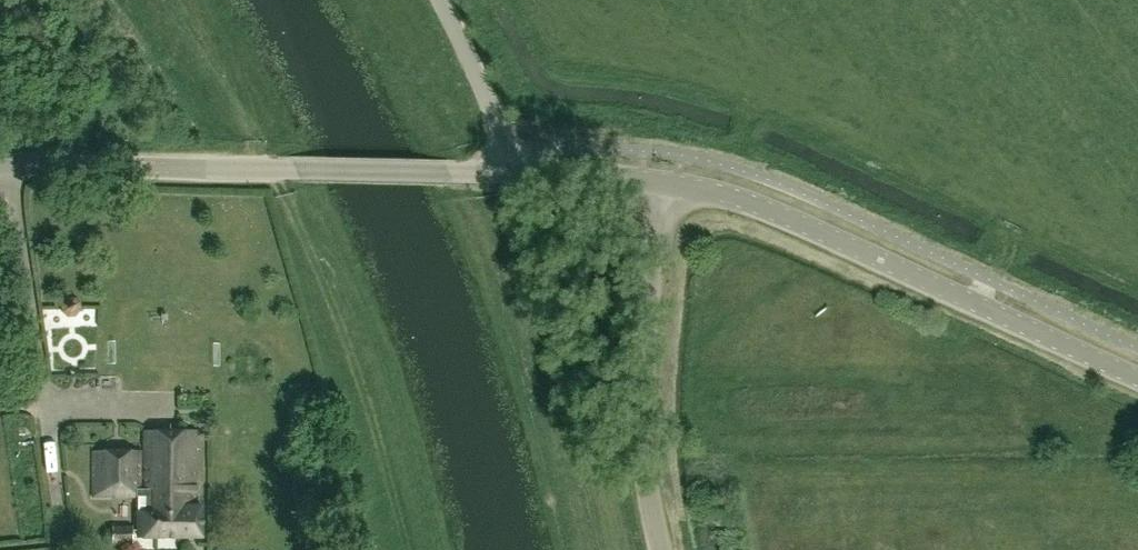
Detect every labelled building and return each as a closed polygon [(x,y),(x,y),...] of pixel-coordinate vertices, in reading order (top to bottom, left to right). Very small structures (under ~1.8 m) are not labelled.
[(80,313),(80,304),(75,298),(67,298),(61,304),(61,312),(67,317),(75,318),(80,313)] [(195,505),(195,431),(145,431),(146,489),(142,489),(141,451),(94,451),(95,496),(137,496),(137,497),(145,497),(145,512),(139,512),(139,538),(202,537),(202,505),(195,505)] [(112,525),(112,542),(132,542),(132,525),(112,525)]
